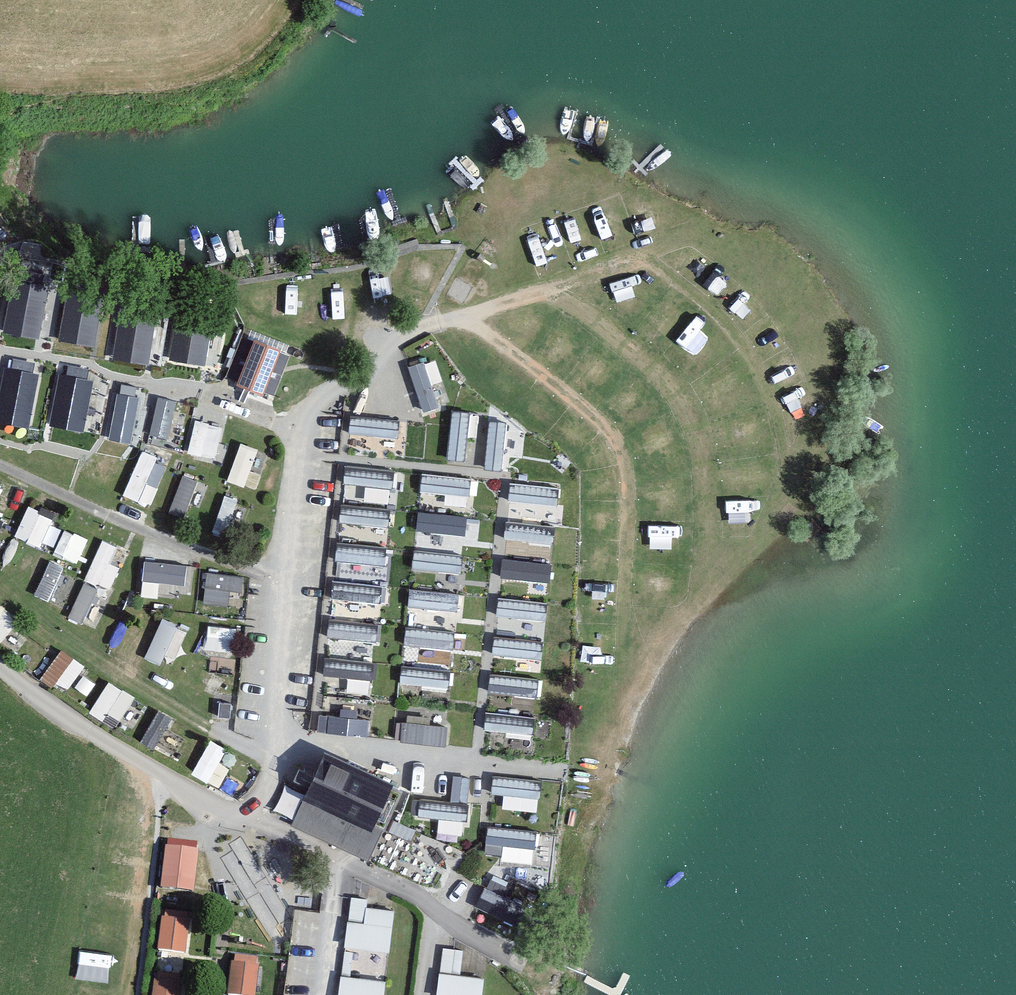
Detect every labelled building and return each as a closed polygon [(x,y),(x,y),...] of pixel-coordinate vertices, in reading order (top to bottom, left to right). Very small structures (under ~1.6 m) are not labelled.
[(46,286),(13,280),(4,330),(37,336),(46,286)] [(101,294),(68,288),(60,338),(93,343),(101,294)] [(155,312),(122,306),(113,357),(147,362),(155,312)] [(211,312),(178,307),(170,357),(204,362),(211,312)] [(279,349),(255,339),(238,382),(262,391),(279,349)] [(440,408),(424,361),(406,367),(422,414),(440,408)] [(5,368),(0,396),(0,420),(27,425),(37,374),(5,368)] [(91,381),(60,375),(51,423),(82,429),(91,381)] [(139,399),(118,395),(109,440),(130,444),(139,399)] [(174,402),(158,398),(151,432),(167,436),(174,402)] [(464,462),(471,413),(452,410),(446,460),(464,462)] [(400,422),(350,417),(348,436),(398,441),(400,422)] [(217,455),(225,425),(196,418),(188,448),(217,455)] [(502,473),(508,423),(489,421),(483,470),(502,473)] [(248,481),(258,442),(241,438),(230,476),(248,481)] [(126,488),(151,498),(169,456),(144,445),(126,488)] [(395,471),(345,465),(343,484),(393,490),(395,471)] [(169,507),(185,514),(200,476),(185,470),(169,507)] [(472,479),(422,473),(420,492),(470,497),(472,479)] [(559,487),(509,482),(507,500),(557,506),(559,487)] [(223,492),(218,526),(235,528),(240,494),(223,492)] [(28,501),(16,534),(43,544),(55,511),(28,501)] [(391,509),(341,504),(339,523),(389,528),(391,509)] [(468,517),(418,512),(416,531),(466,536),(468,517)] [(555,525),(505,520),(503,539),(553,544),(555,525)] [(63,526),(56,553),(81,559),(87,532),(63,526)] [(104,534),(70,614),(94,624),(121,562),(111,558),(119,541),(104,534)] [(387,548),(337,542),(335,561),(385,567),(387,548)] [(464,556),(414,550),(412,569),(462,574),(464,556)] [(38,592),(55,597),(65,561),(48,556),(38,592)] [(551,564),(501,559),(499,577),(549,583),(551,564)] [(185,566),(146,562),(144,579),(183,583),(185,566)] [(242,578),(208,574),(207,586),(240,590),(242,578)] [(383,586),(333,581),(331,600),(381,605),(383,586)] [(460,594),(410,589),(408,608),(458,613),(460,594)] [(547,602),(498,597),(496,616),(545,621),(547,602)] [(1,637),(19,615),(1,600),(0,601),(0,636),(1,637)] [(161,660),(178,621),(163,615),(146,654),(161,660)] [(211,619),(207,644),(233,649),(237,624),(211,619)] [(379,625),(329,619),(327,638),(377,644),(379,625)] [(456,633),(406,627),(404,646),(454,651),(456,633)] [(543,641),(494,636),(492,654),(541,660),(543,641)] [(44,669),(68,686),(86,660),(63,643),(44,669)] [(375,663),(325,658),(323,677),(373,682),(375,663)] [(452,671),(402,666),(400,685),(450,690),(452,671)] [(117,722),(137,691),(111,674),(91,706),(117,722)] [(539,679),(490,674),(488,693),(537,698),(539,679)] [(160,703),(144,734),(158,741),(174,710),(160,703)] [(535,718),(485,713),(483,731),(533,737),(535,718)] [(368,720),(318,715),(316,733),(366,739),(368,720)] [(449,728),(399,723),(397,741),(447,747),(449,728)] [(214,779),(232,743),(211,733),(194,769),(214,779)] [(384,783),(317,754),(285,827),(365,862),(379,830),(366,824),(384,783)] [(495,772),(494,791),(541,793),(542,774),(495,772)] [(454,796),(420,795),(420,813),(468,815),(469,775),(455,774),(454,796)] [(487,850),(535,856),(540,825),(491,818),(487,850)] [(281,916),(247,837),(227,846),(262,925),(281,916)] [(196,852),(167,849),(163,887),(192,890),(196,852)] [(476,901),(517,919),(526,896),(486,879),(476,901)] [(187,923),(162,920),(159,949),(183,952),(187,923)] [(348,922),(345,948),(389,953),(392,928),(348,922)] [(232,964),(229,994),(241,994),(254,994),(257,967),(232,964)] [(339,994),(383,994),(385,982),(341,976),(339,994)] [(437,994),(482,994),(484,981),(440,976),(437,994)] [(155,982),(153,994),(179,994),(180,985),(155,982)]
